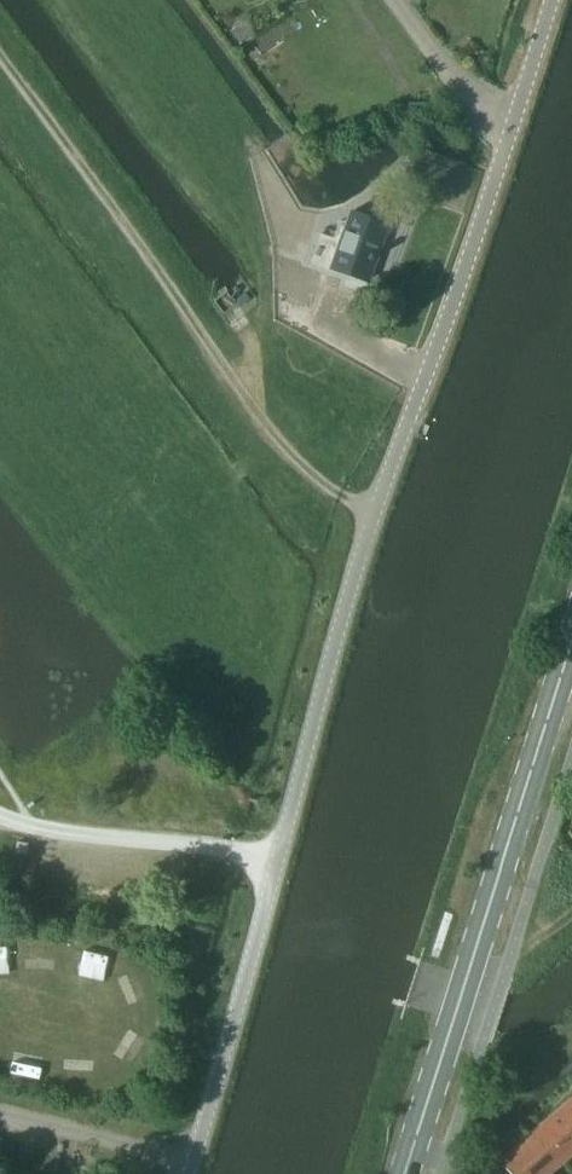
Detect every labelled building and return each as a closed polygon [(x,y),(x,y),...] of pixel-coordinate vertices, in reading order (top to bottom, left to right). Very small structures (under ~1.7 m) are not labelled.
[(368,280),(388,225),(351,212),(331,267),(368,280)] [(500,1157),(514,1173),(548,1173),(571,1153),(571,1095),(500,1157)]
